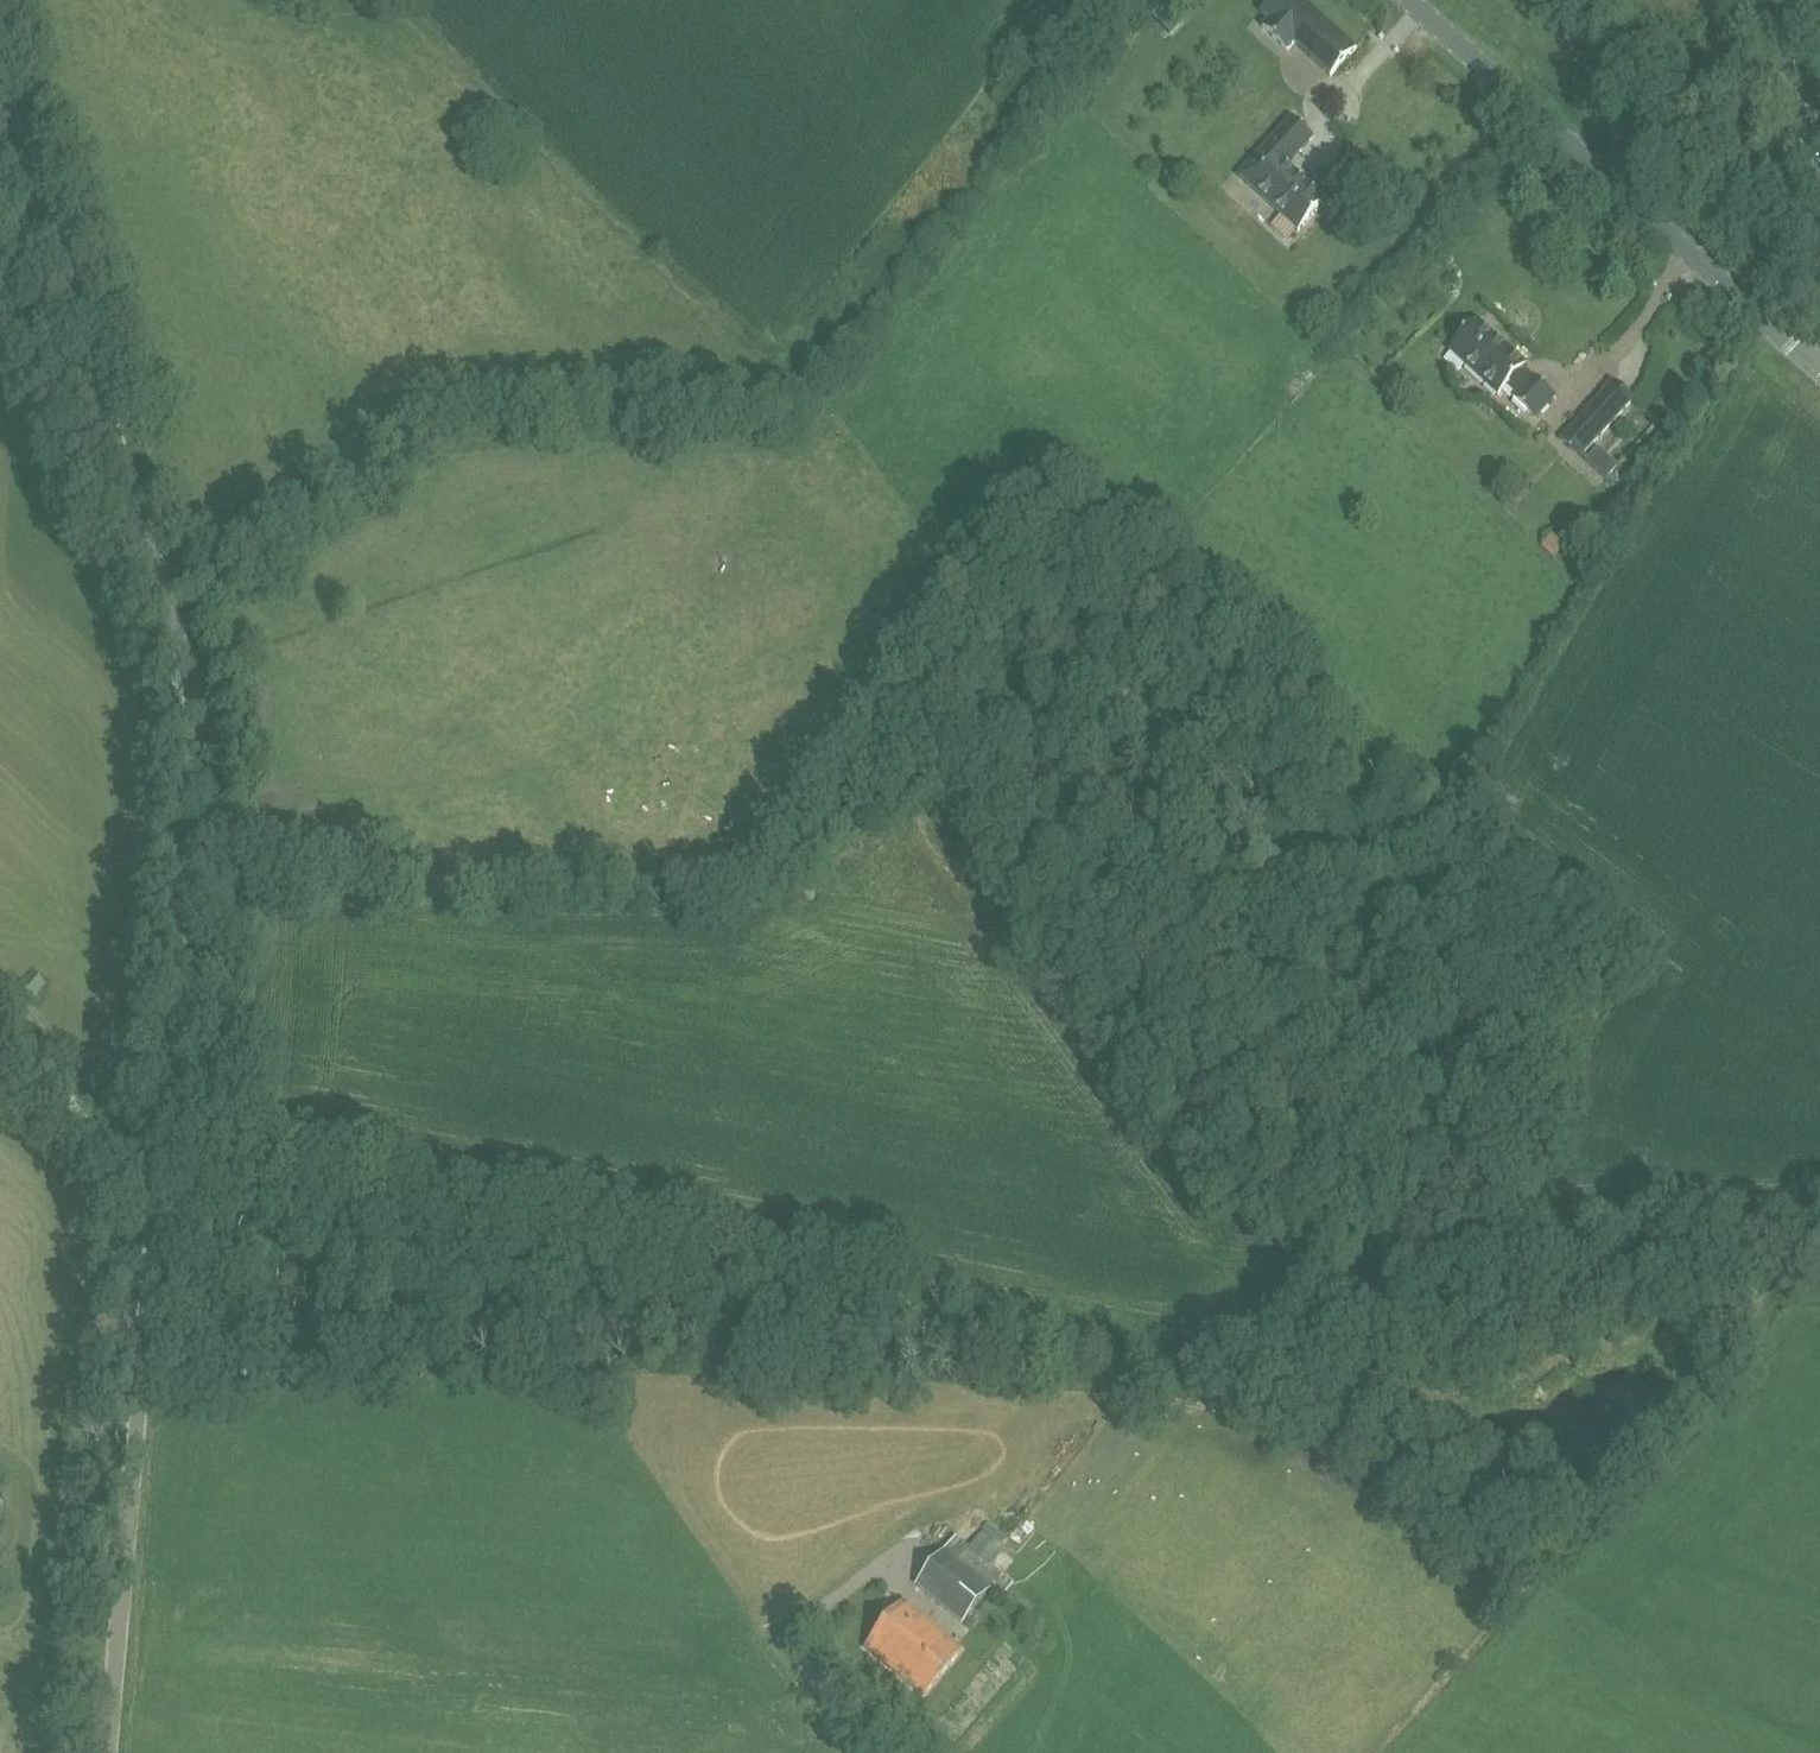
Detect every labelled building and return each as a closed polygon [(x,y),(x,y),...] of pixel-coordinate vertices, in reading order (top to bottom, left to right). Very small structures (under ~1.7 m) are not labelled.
[(1271,20),(1265,27),(1264,27),(1264,28),(1289,51),(1290,50),(1289,50),(1296,43),(1331,76),(1332,77),(1358,48),(1358,47),(1357,48),(1305,0),(1274,0),(1262,13),(1263,13),(1271,20)] [(1240,177),(1241,177),(1300,231),(1328,201),(1327,200),(1327,201),(1289,166),(1314,139),(1315,138),(1293,118),(1293,119),(1241,175),(1240,176),(1241,176),(1240,177)] [(1450,351),(1452,352),(1499,396),(1509,385),(1518,394),(1515,398),(1514,398),(1537,420),(1557,398),(1533,377),(1533,378),(1531,380),(1522,371),(1527,365),(1478,320),(1450,351)] [(1580,421),(1562,440),(1581,458),(1599,438),(1633,402),(1614,384),(1580,421)] [(1599,448),(1586,462),(1606,480),(1619,466),(1599,448)] [(1553,534),(1541,547),(1553,558),(1565,544),(1553,534)] [(1015,1584),(981,1556),(957,1537),(945,1551),(946,1552),(917,1586),(962,1625),(991,1590),(1003,1598),(1015,1584)] [(962,1651),(904,1603),(866,1647),(924,1696),(962,1651)]
